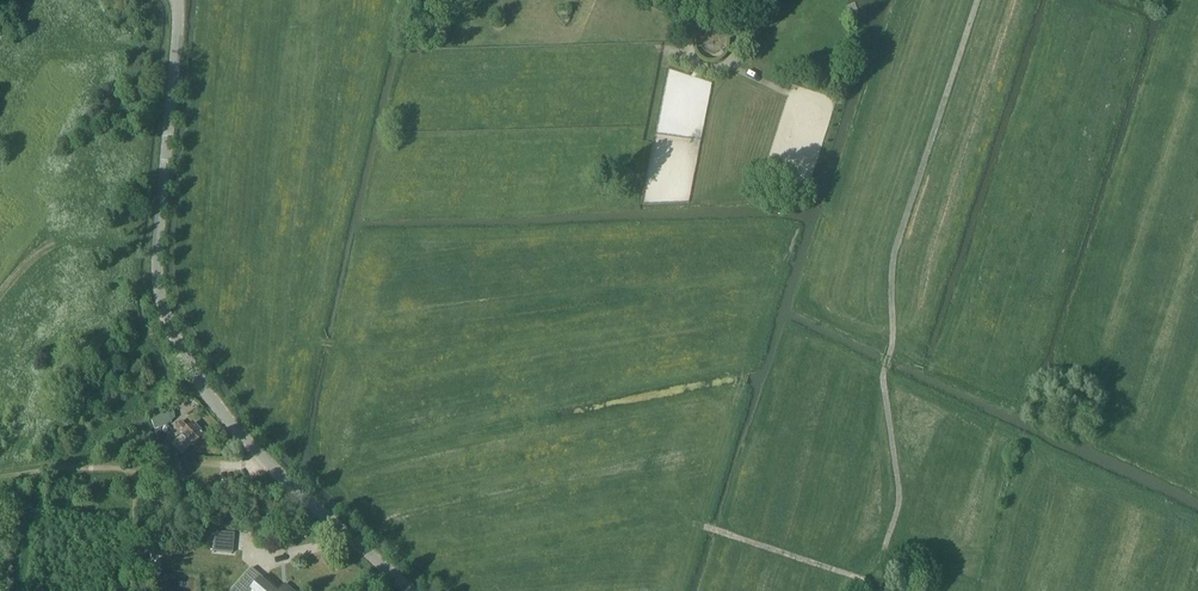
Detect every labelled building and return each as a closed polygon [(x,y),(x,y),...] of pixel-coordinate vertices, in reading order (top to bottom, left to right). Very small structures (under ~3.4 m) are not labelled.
[(714,12),(728,15),(729,7),(715,5),(714,12)] [(172,422),(168,412),(151,421),(155,431),(167,427),(172,422)] [(173,448),(180,455),(183,455),(187,452),(187,453),(205,436),(193,424),(188,429),(181,422),(175,428),(182,435),(176,441),(173,444),(173,448)] [(177,487),(179,495),(192,492),(190,483),(177,487)] [(276,590),(252,569),(232,590),(252,590),(253,590),(275,590),(276,590)]
